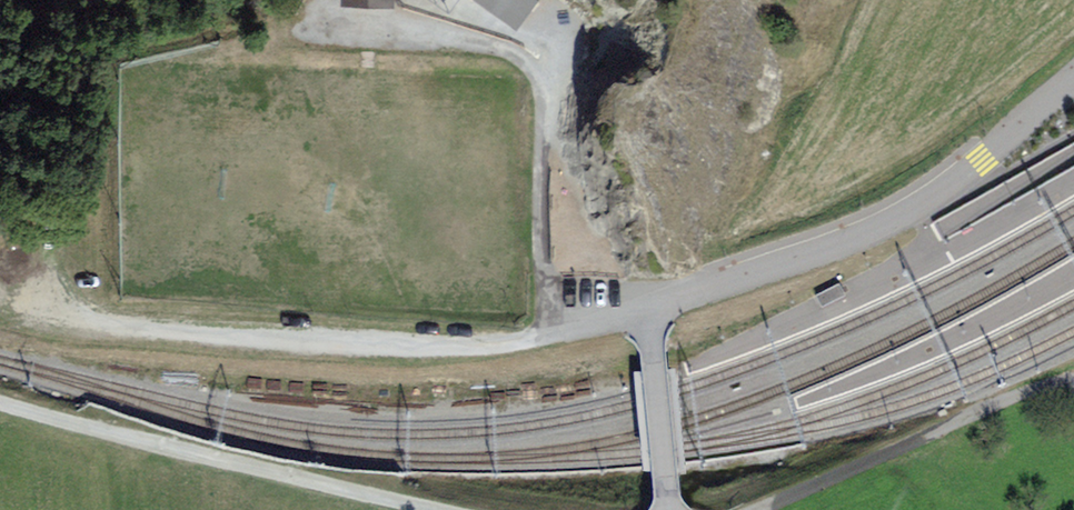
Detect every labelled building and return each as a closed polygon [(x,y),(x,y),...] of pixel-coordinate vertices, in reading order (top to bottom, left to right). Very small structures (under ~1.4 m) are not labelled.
[(518,25),(535,0),(481,0),(518,25)] [(823,309),(846,296),(839,284),(816,297),(823,309)]
